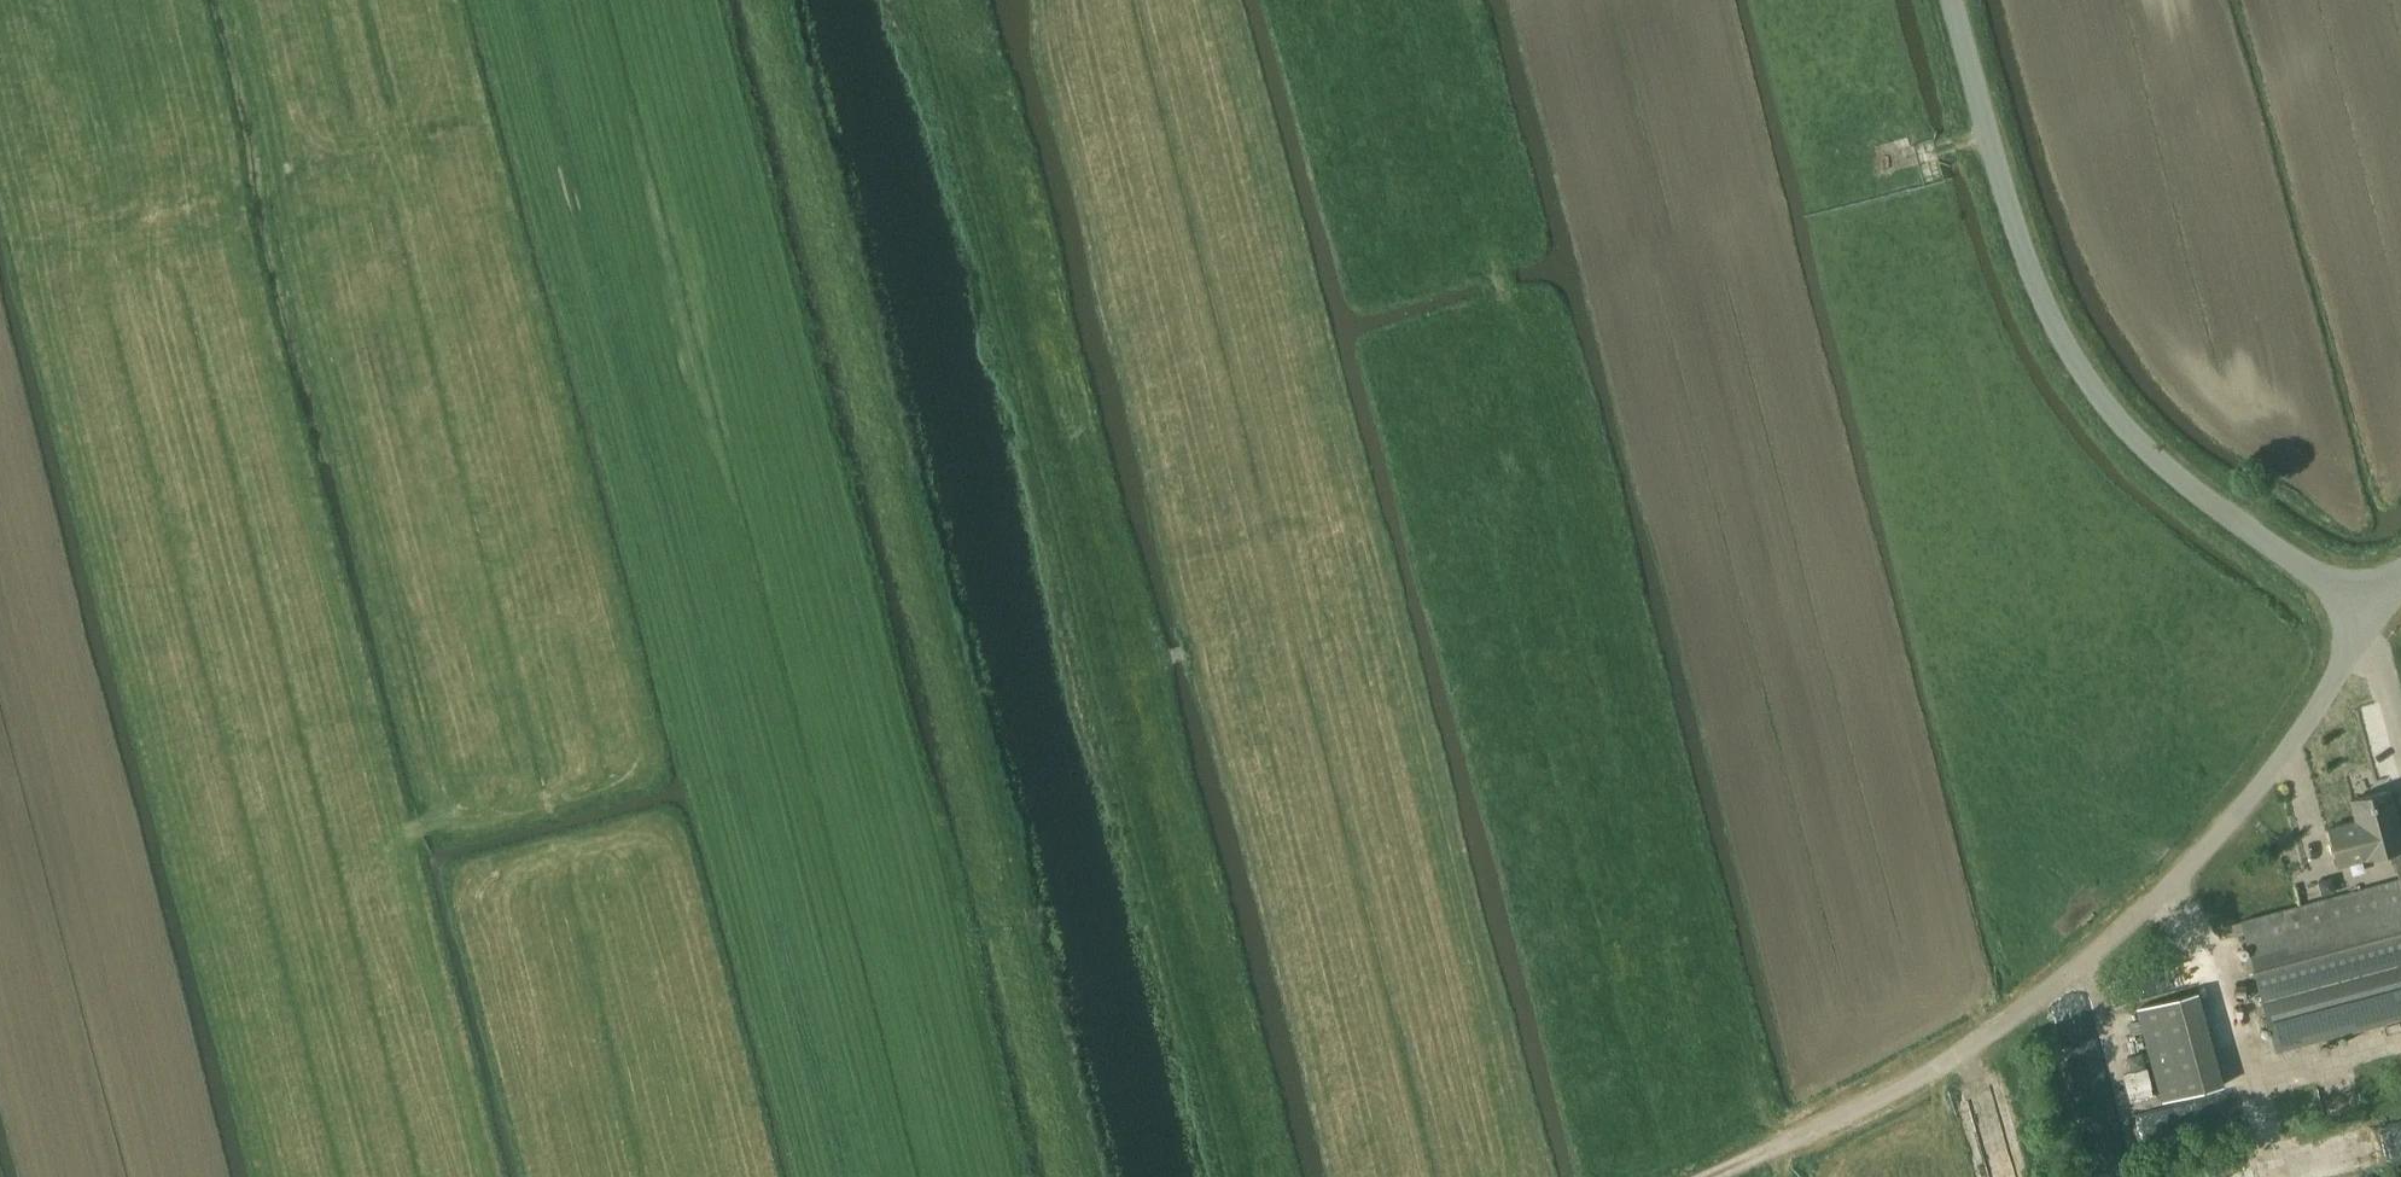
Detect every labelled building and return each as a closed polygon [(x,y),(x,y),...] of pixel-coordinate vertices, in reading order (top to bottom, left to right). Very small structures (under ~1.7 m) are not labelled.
[(2400,878),(2400,831),(2390,789),(2349,800),(2355,820),(2327,827),(2337,867),(2366,860),(2365,858),(2391,851),(2399,879),(2400,878)] [(2241,922),(2266,1016),(2400,979),(2400,878),(2399,879),(2241,922)]
